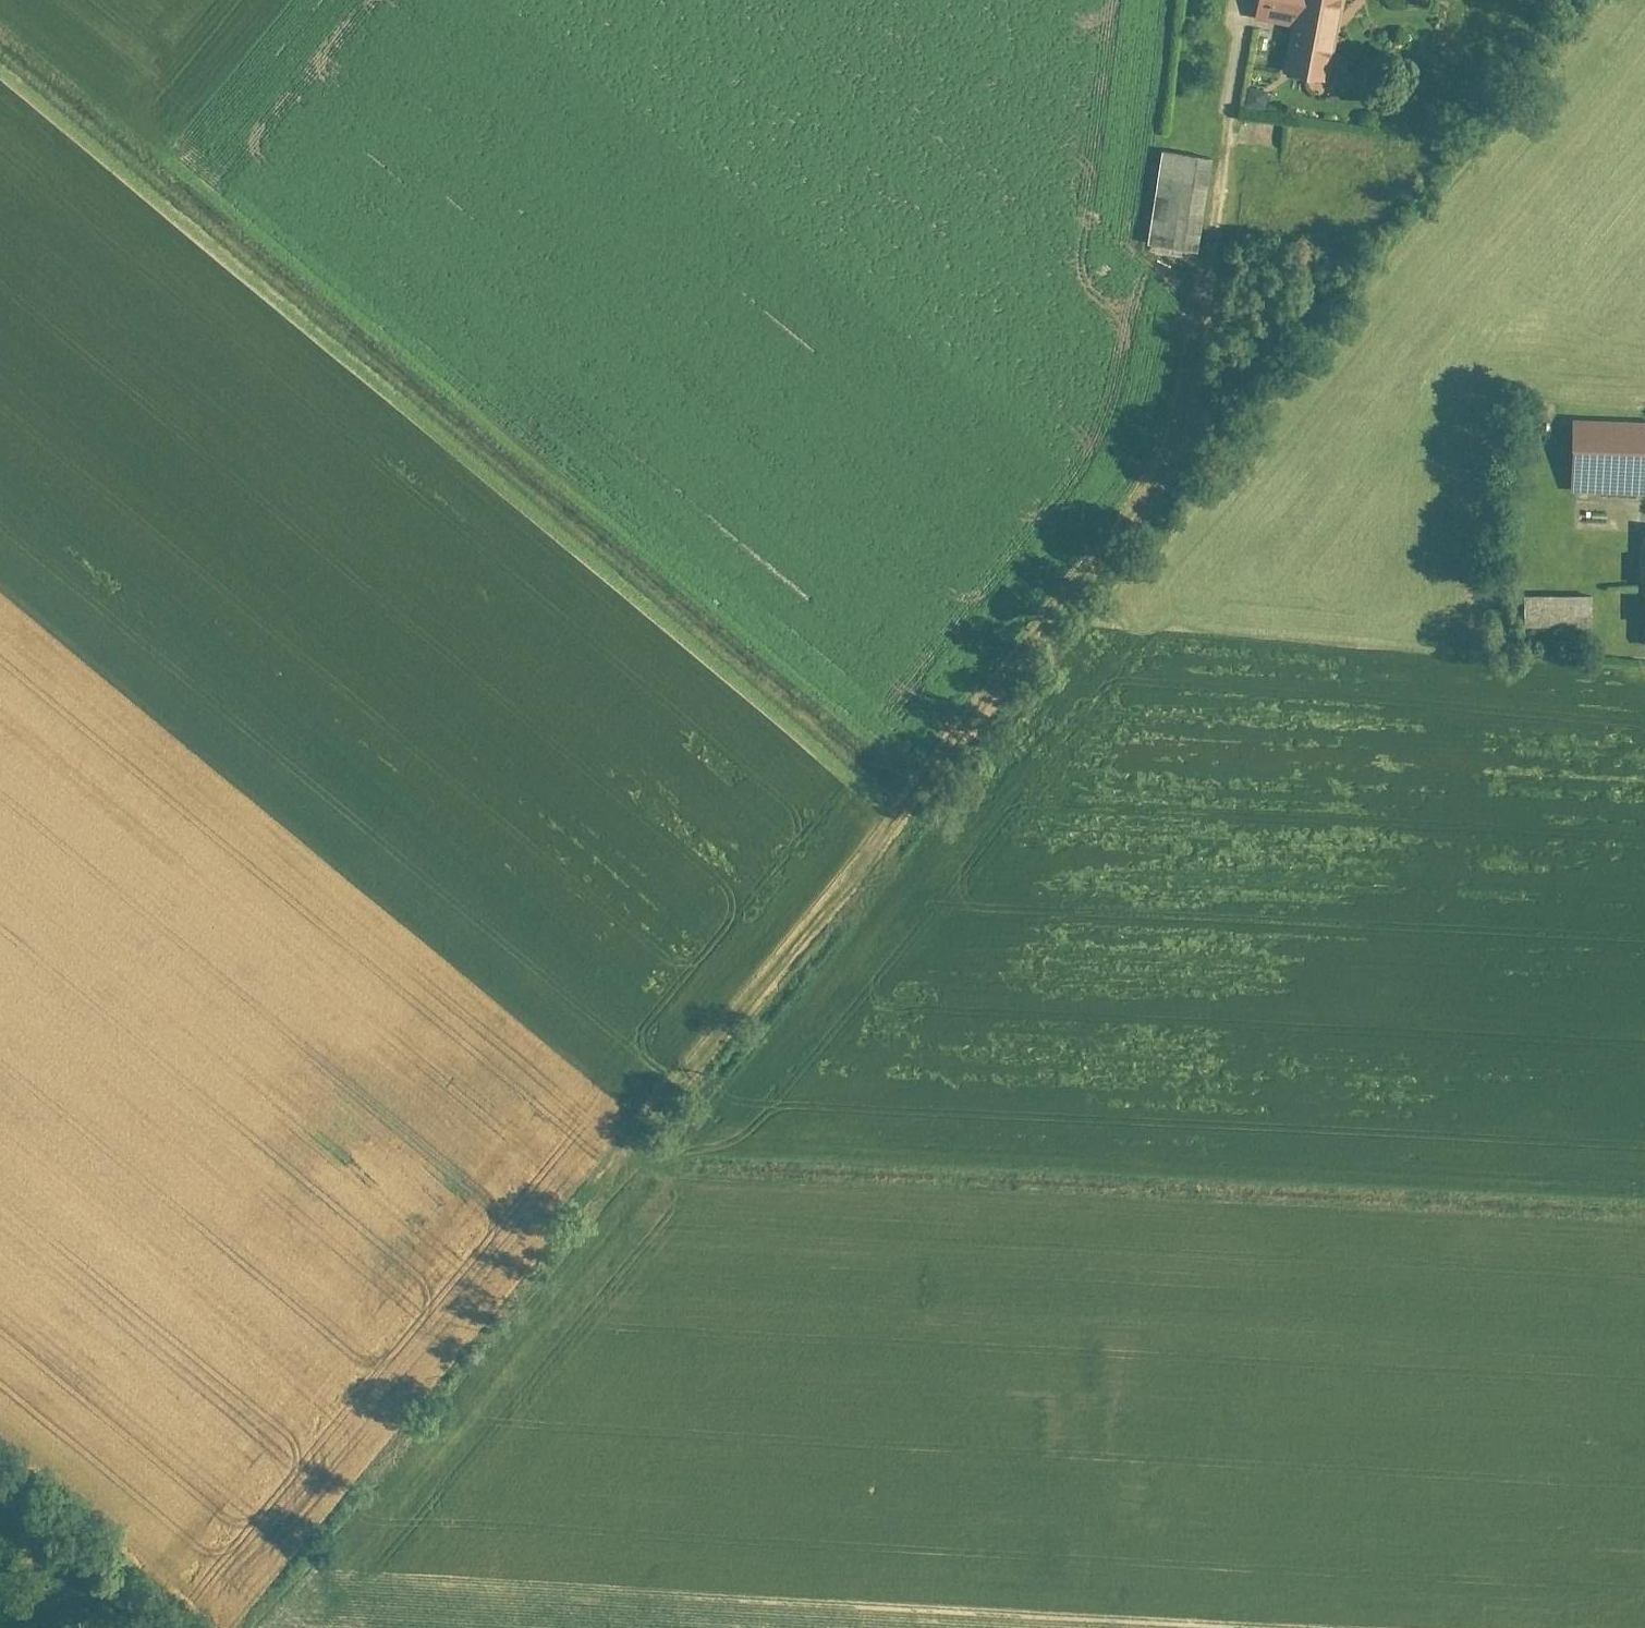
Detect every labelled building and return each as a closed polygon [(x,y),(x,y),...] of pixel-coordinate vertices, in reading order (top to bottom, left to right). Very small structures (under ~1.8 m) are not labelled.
[(1327,83),(1335,0),(1263,0),(1261,14),(1298,18),(1292,80),(1327,83)] [(1156,156),(1149,243),(1201,247),(1207,160),(1156,156)] [(1567,418),(1567,503),(1644,503),(1644,418),(1567,418)] [(1574,596),(1517,596),(1517,606),(1493,606),(1492,635),(1574,636),(1574,596)]
